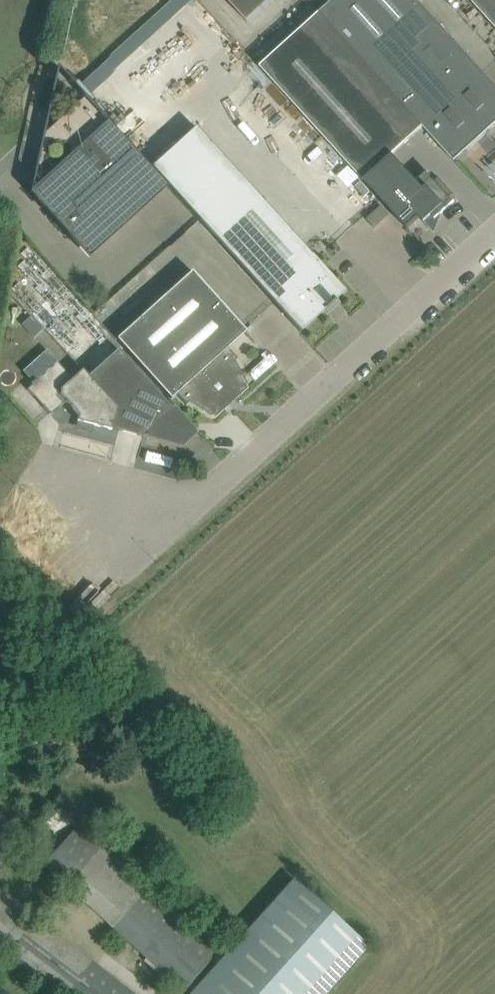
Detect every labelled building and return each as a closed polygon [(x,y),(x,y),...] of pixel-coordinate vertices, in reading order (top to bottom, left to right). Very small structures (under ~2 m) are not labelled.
[(198,0),(175,0),(83,79),(93,90),(198,0)] [(248,23),(273,0),(228,0),(248,23)] [(418,0),(335,0),(321,13),(424,127),(455,162),(494,126),(494,85),(418,0)] [(494,27),(494,0),(471,0),(494,27)] [(428,172),(414,184),(389,158),(424,127),(321,13),(262,67),(407,229),(420,217),(425,222),(432,215),(436,219),(455,202),(428,172)] [(43,134),(30,193),(72,238),(89,257),(104,244),(168,186),(86,96),(43,134)] [(345,291),(332,276),(197,126),(152,166),(301,331),(345,291)] [(247,331),(233,316),(193,272),(118,338),(158,384),(171,399),(177,394),(187,404),(190,402),(212,416),(214,414),(216,416),(248,388),(246,385),(248,383),(235,360),(238,358),(228,347),(247,331)] [(36,337),(68,307),(54,293),(22,323),(36,337)] [(175,406),(172,408),(119,349),(79,385),(58,361),(32,382),(34,384),(27,389),(51,415),(66,401),(79,415),(78,421),(112,429),(112,428),(182,447),(199,432),(175,406)] [(63,806),(45,822),(61,840),(79,824),(63,806)] [(149,889),(152,886),(82,822),(44,864),(67,885),(184,990),(219,952),(149,889)] [(368,946),(294,879),(191,993),(325,993),(368,946)]
